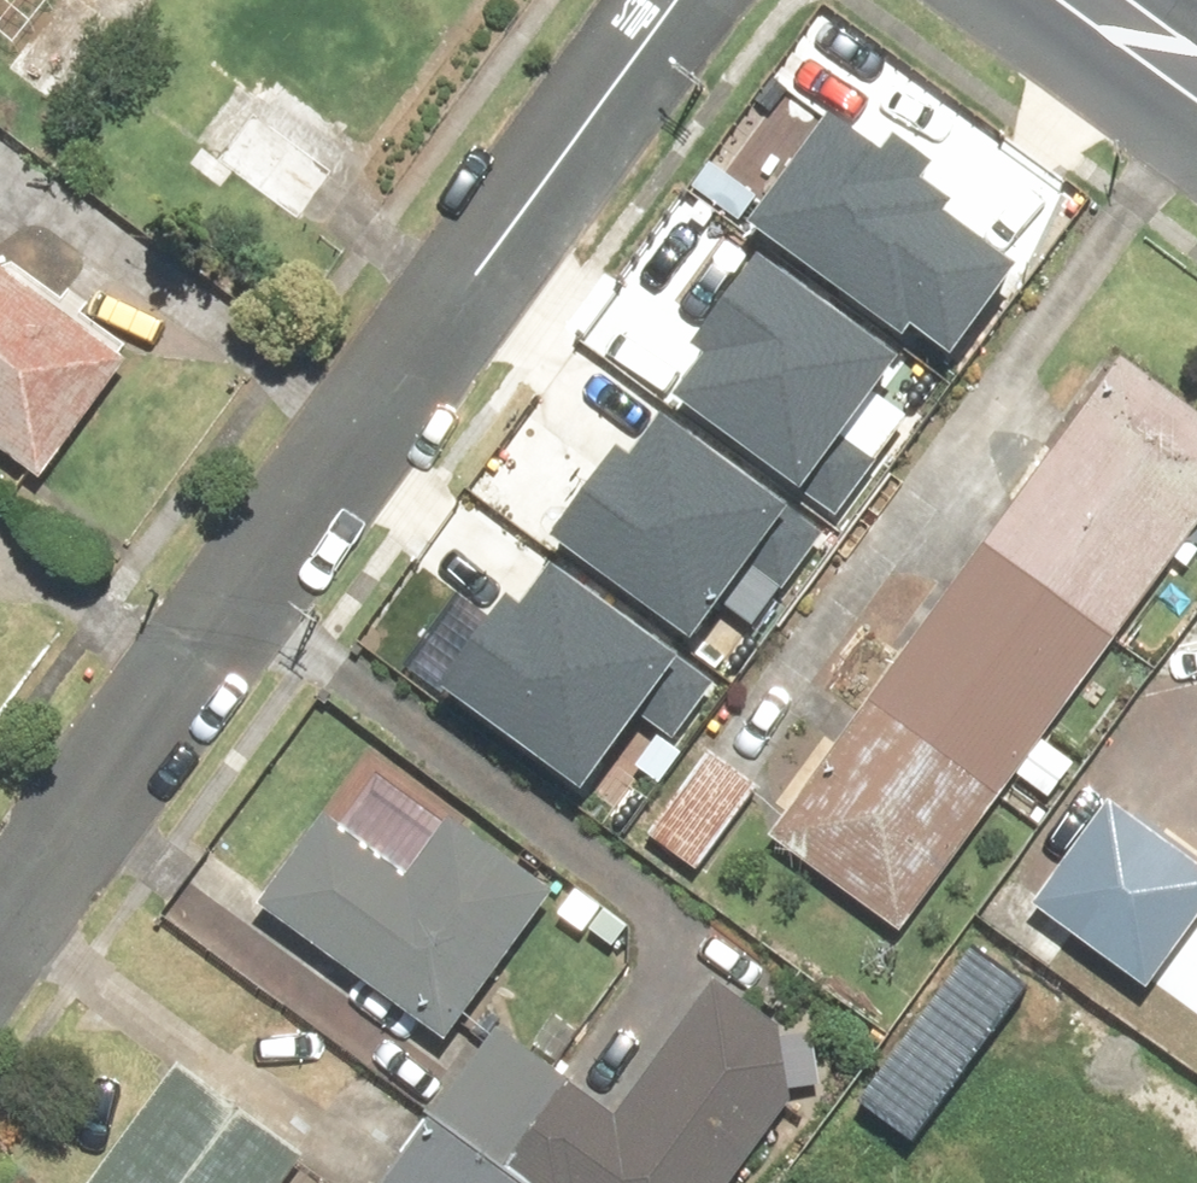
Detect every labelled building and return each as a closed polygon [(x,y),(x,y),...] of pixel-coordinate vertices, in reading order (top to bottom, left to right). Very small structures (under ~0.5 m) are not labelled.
[(0,0),(0,76),(47,111),(103,35),(57,1),(57,0),(0,0)] [(292,233),(432,41),(381,4),(384,0),(265,0),(198,92),(238,121),(204,168),(292,233)] [(828,104),(745,227),(904,334),(912,323),(956,353),(1019,260),(942,208),(950,197),(923,179),(939,155),(895,126),(884,142),(828,104)] [(906,354),(755,252),(692,344),(708,355),(678,400),(855,520),(900,453),(858,424),(906,354)] [(33,493),(124,368),(0,277),(0,469),(33,493)] [(904,941),(1196,540),(1196,419),(1118,361),(767,841),(904,941)] [(613,438),(548,531),(702,638),(732,595),(765,619),(831,525),(660,406),(629,449),(613,438)] [(508,590),(445,683),(596,785),(644,714),(686,743),(732,676),(555,556),(525,601),(508,590)] [(757,793),(706,756),(642,843),(694,880),(757,793)] [(1109,802),(1027,911),(1145,1000),(1196,930),(1196,868),(1109,802)] [(334,830),(323,822),(254,916),(438,1051),(551,897),(445,819),(402,879),(334,830)] [(1062,998),(981,937),(855,1105),(935,1166),(1062,998)] [(521,1182),(727,1182),(813,1065),(711,991),(613,1124),(564,1088),(504,1170),(521,1182)] [(94,1182),(290,1182),(303,1165),(175,1072),(94,1182)] [(428,1123),(384,1182),(511,1182),(428,1123)]
